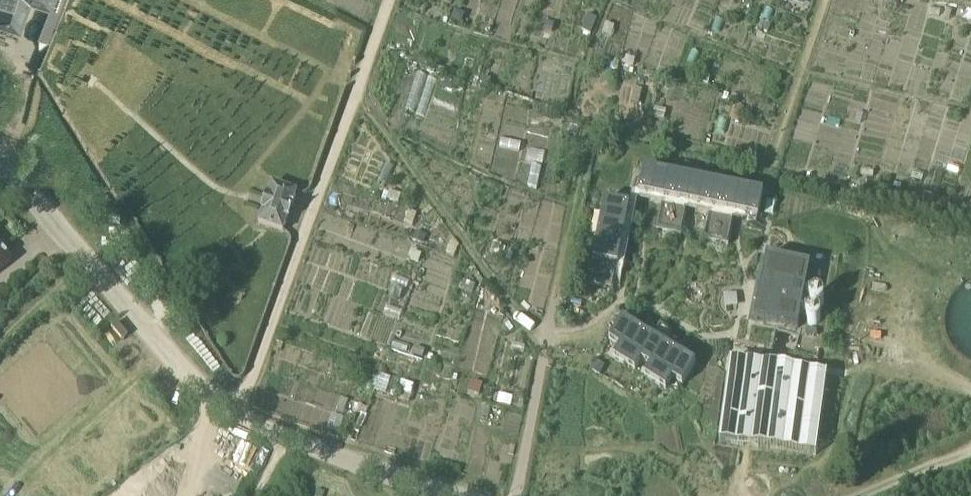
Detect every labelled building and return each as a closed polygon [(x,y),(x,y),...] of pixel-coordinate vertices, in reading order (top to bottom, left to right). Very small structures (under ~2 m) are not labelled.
[(21,30),(30,2),(62,12),(66,0),(0,0),(0,23),(21,30)] [(643,170),(638,195),(651,198),(653,185),(665,187),(667,175),(643,170)] [(653,185),(651,198),(674,203),(680,177),(669,175),(667,175),(665,187),(653,185)] [(680,177),(674,203),(686,205),(692,180),(680,177)] [(692,180),(686,205),(711,210),(716,185),(692,180)] [(716,185),(711,210),(723,212),(728,187),(716,185)] [(289,213),(296,194),(272,186),(265,205),(258,225),(282,233),(289,213)] [(728,187),(723,212),(757,220),(763,194),(728,187)] [(604,202),(601,213),(613,216),(611,228),(624,231),(629,207),(604,202)] [(660,207),(655,232),(680,237),(685,212),(660,207)] [(601,213),(596,237),(622,243),(624,231),(611,228),(613,216),(601,213)] [(707,216),(702,242),(727,247),(732,221),(707,216)] [(596,237),(594,249),(619,255),(622,243),(596,237)] [(0,249),(0,274),(12,263),(0,249)] [(594,249),(587,286),(612,291),(619,255),(594,249)] [(766,258),(754,322),(797,330),(809,267),(766,258)] [(622,320),(608,342),(618,348),(612,359),(634,372),(640,362),(649,367),(656,356),(645,350),(652,339),(622,320)] [(649,367),(643,377),(665,391),(671,380),(681,387),(695,365),(652,339),(645,350),(656,356),(649,367)] [(729,362),(718,443),(814,456),(825,375),(729,362)] [(599,377),(603,369),(595,364),(590,373),(599,377)]
